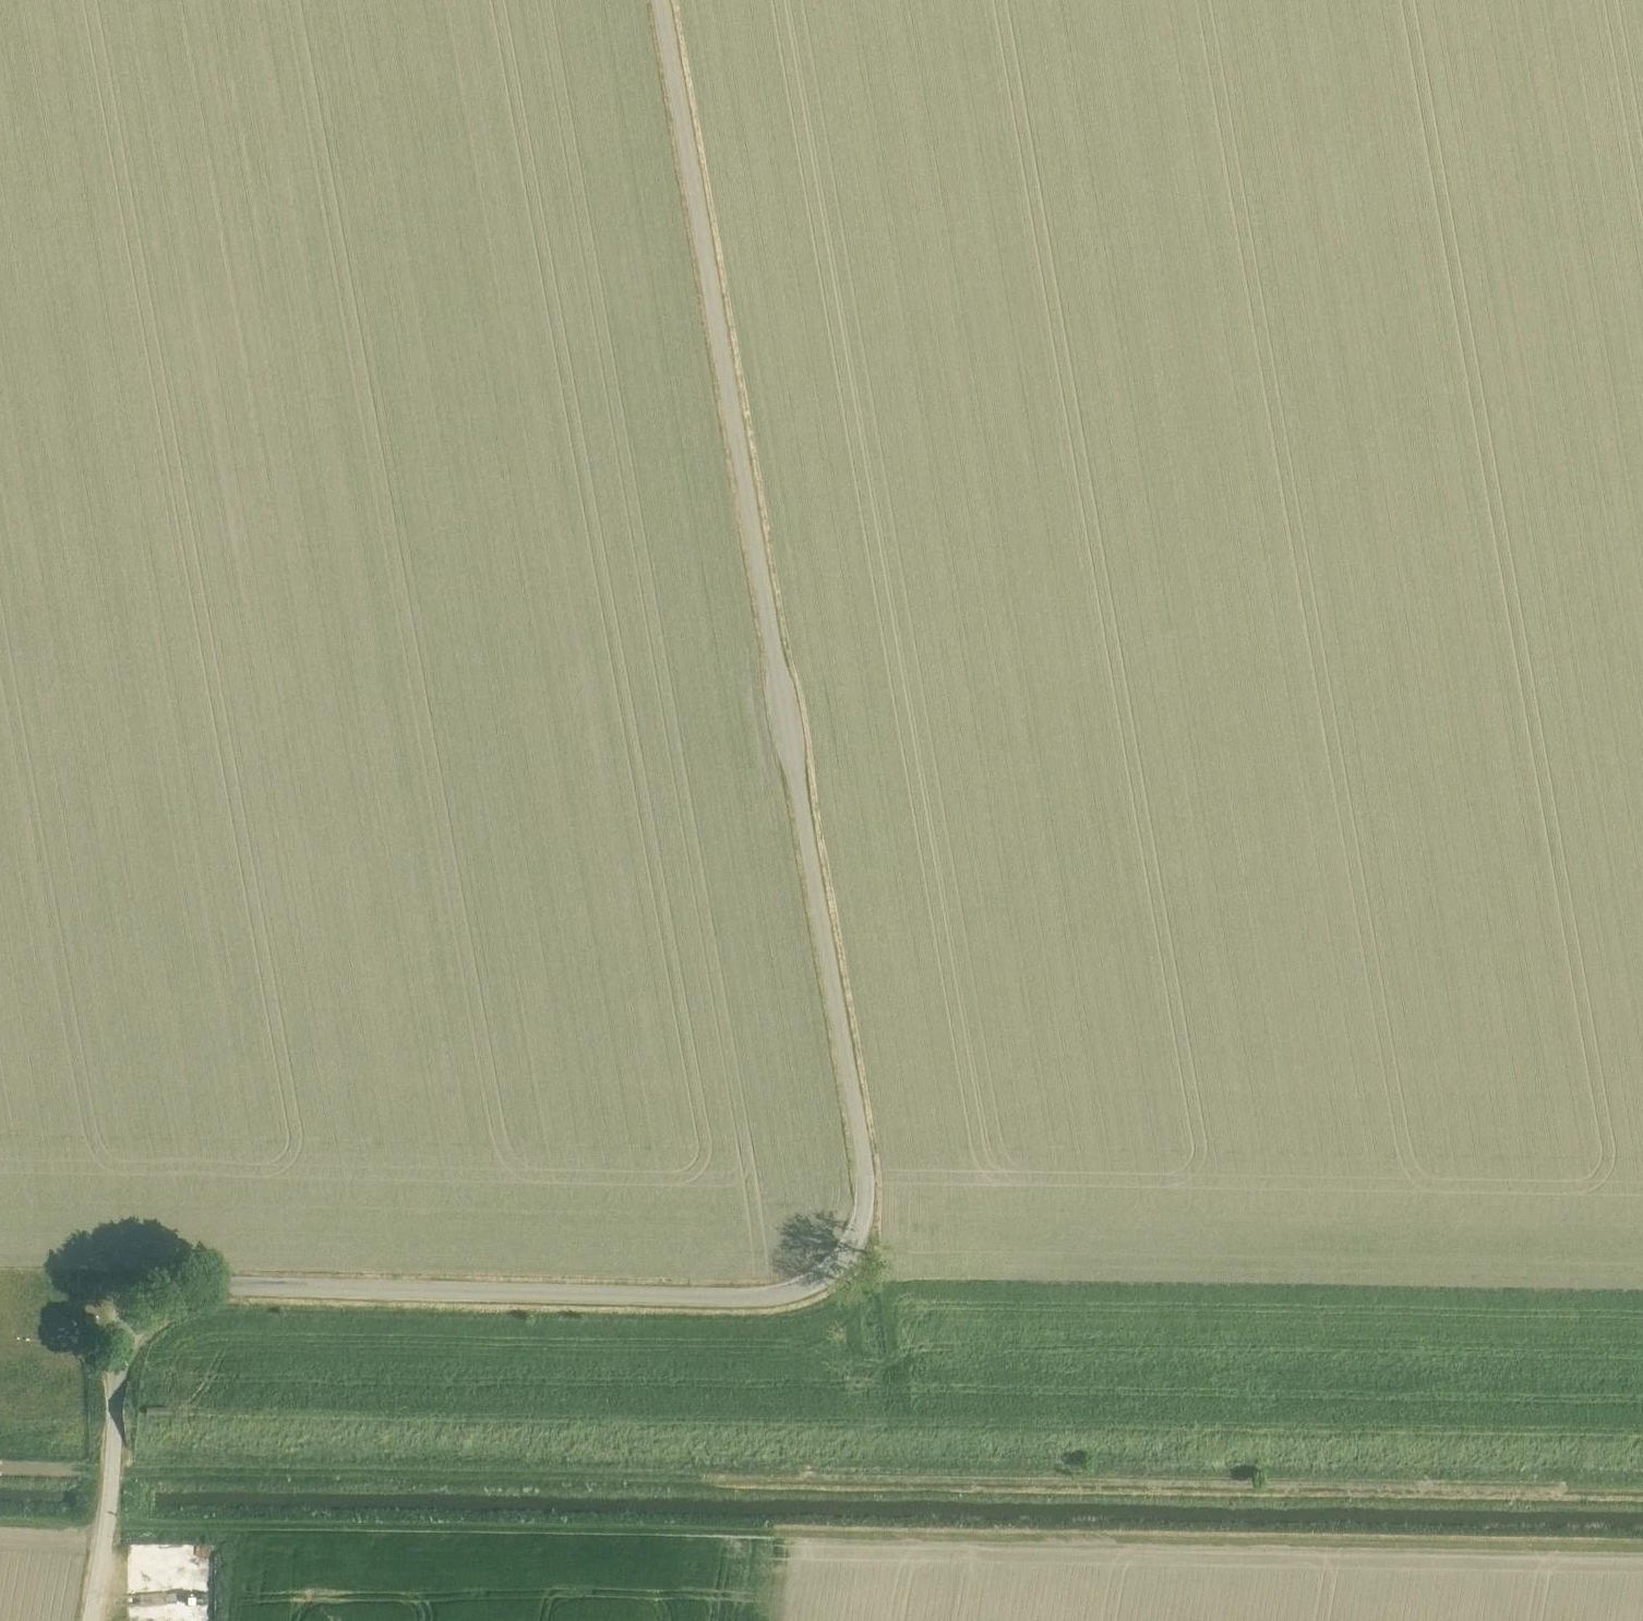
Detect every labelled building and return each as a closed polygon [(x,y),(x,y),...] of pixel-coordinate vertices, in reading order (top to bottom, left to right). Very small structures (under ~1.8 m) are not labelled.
[(143,1402),(143,1411),(164,1412),(165,1403),(143,1402)]
